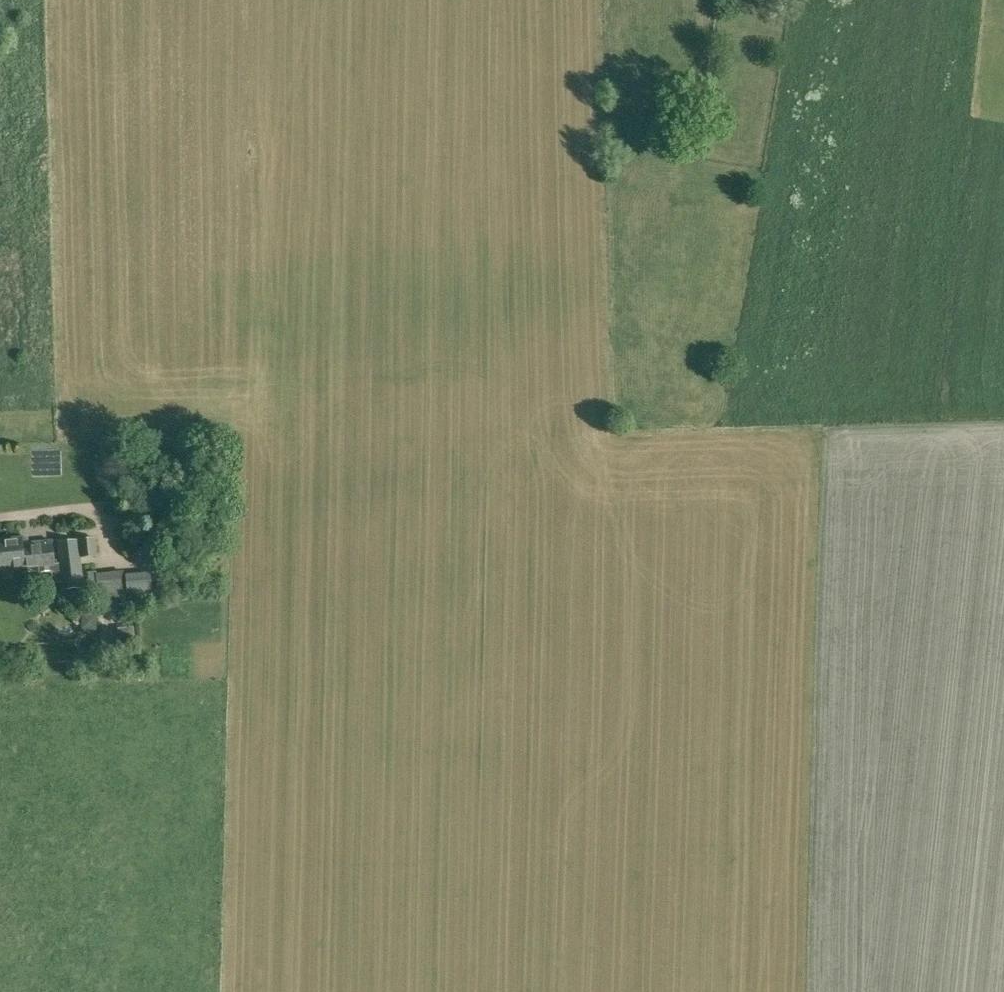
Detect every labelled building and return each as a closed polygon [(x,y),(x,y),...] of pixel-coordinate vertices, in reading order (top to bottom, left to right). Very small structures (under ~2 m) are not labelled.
[(81,558),(98,556),(95,537),(79,540),(81,558)] [(21,538),(0,540),(0,571),(20,569),(19,557),(21,542),(21,538)] [(22,538),(21,538),(21,542),(19,557),(20,569),(55,565),(52,541),(22,544),(22,538)] [(56,542),(61,584),(62,590),(68,589),(69,601),(82,600),(81,589),(84,588),(77,539),(56,542)] [(123,571),(96,573),(99,598),(126,595),(123,571)] [(128,600),(153,598),(150,573),(125,574),(128,600)]
